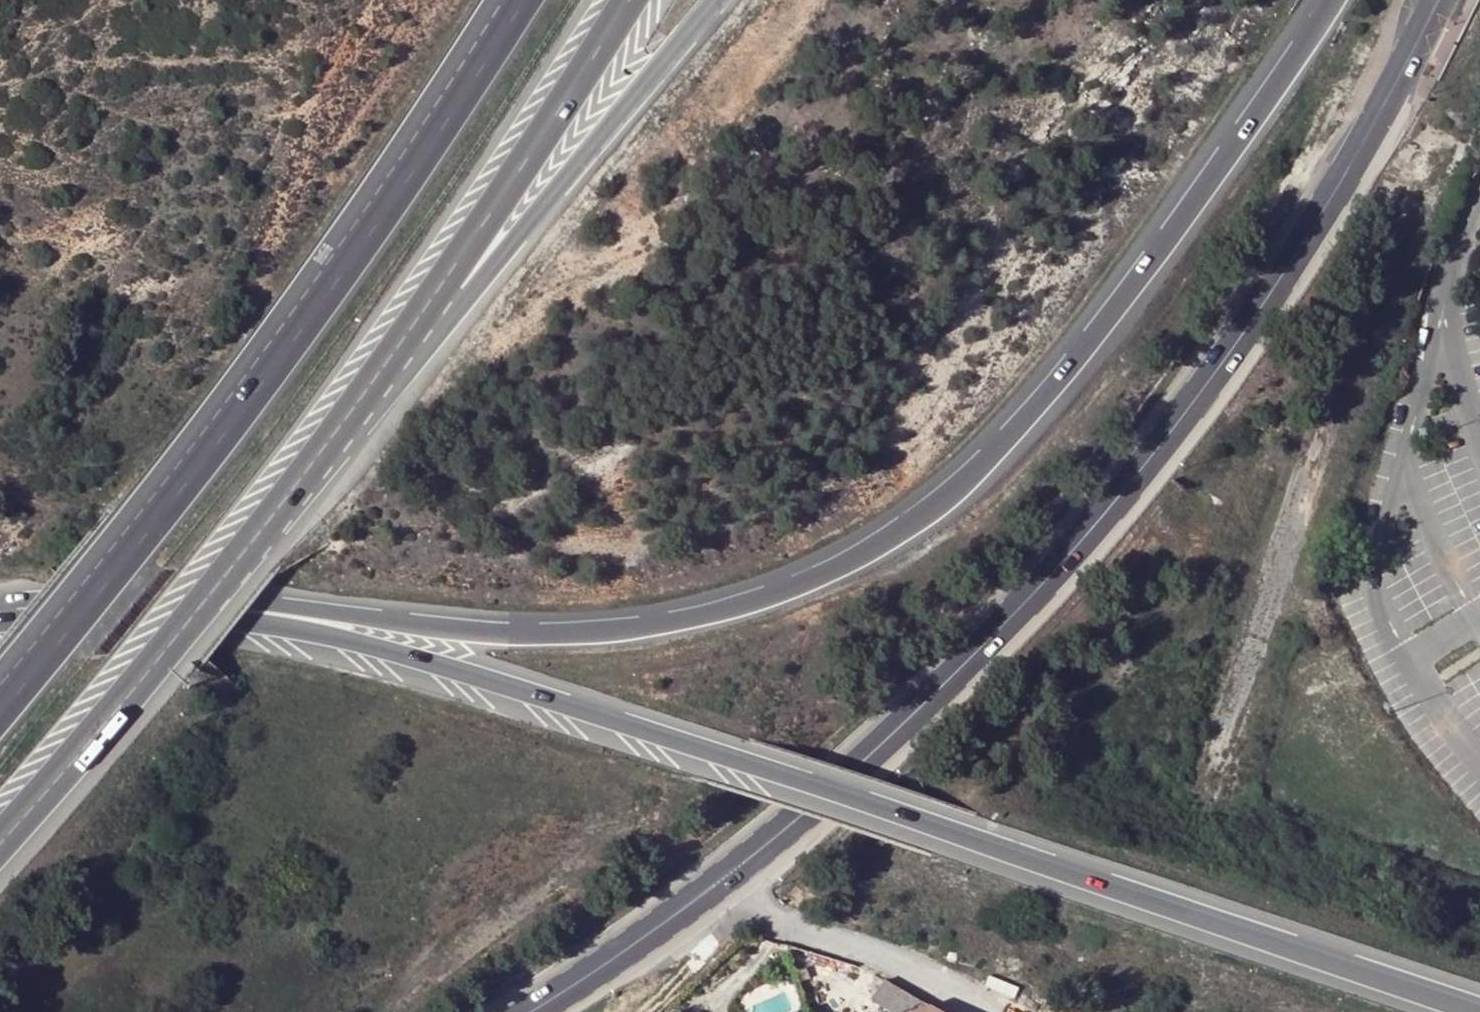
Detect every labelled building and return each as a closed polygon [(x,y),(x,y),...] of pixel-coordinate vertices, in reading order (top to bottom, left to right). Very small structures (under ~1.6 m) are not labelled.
[(956,956),(949,952),(946,960),(953,963),(956,956)] [(883,981),(868,1002),(885,1011),(904,1011),(919,1003),(883,981)]
